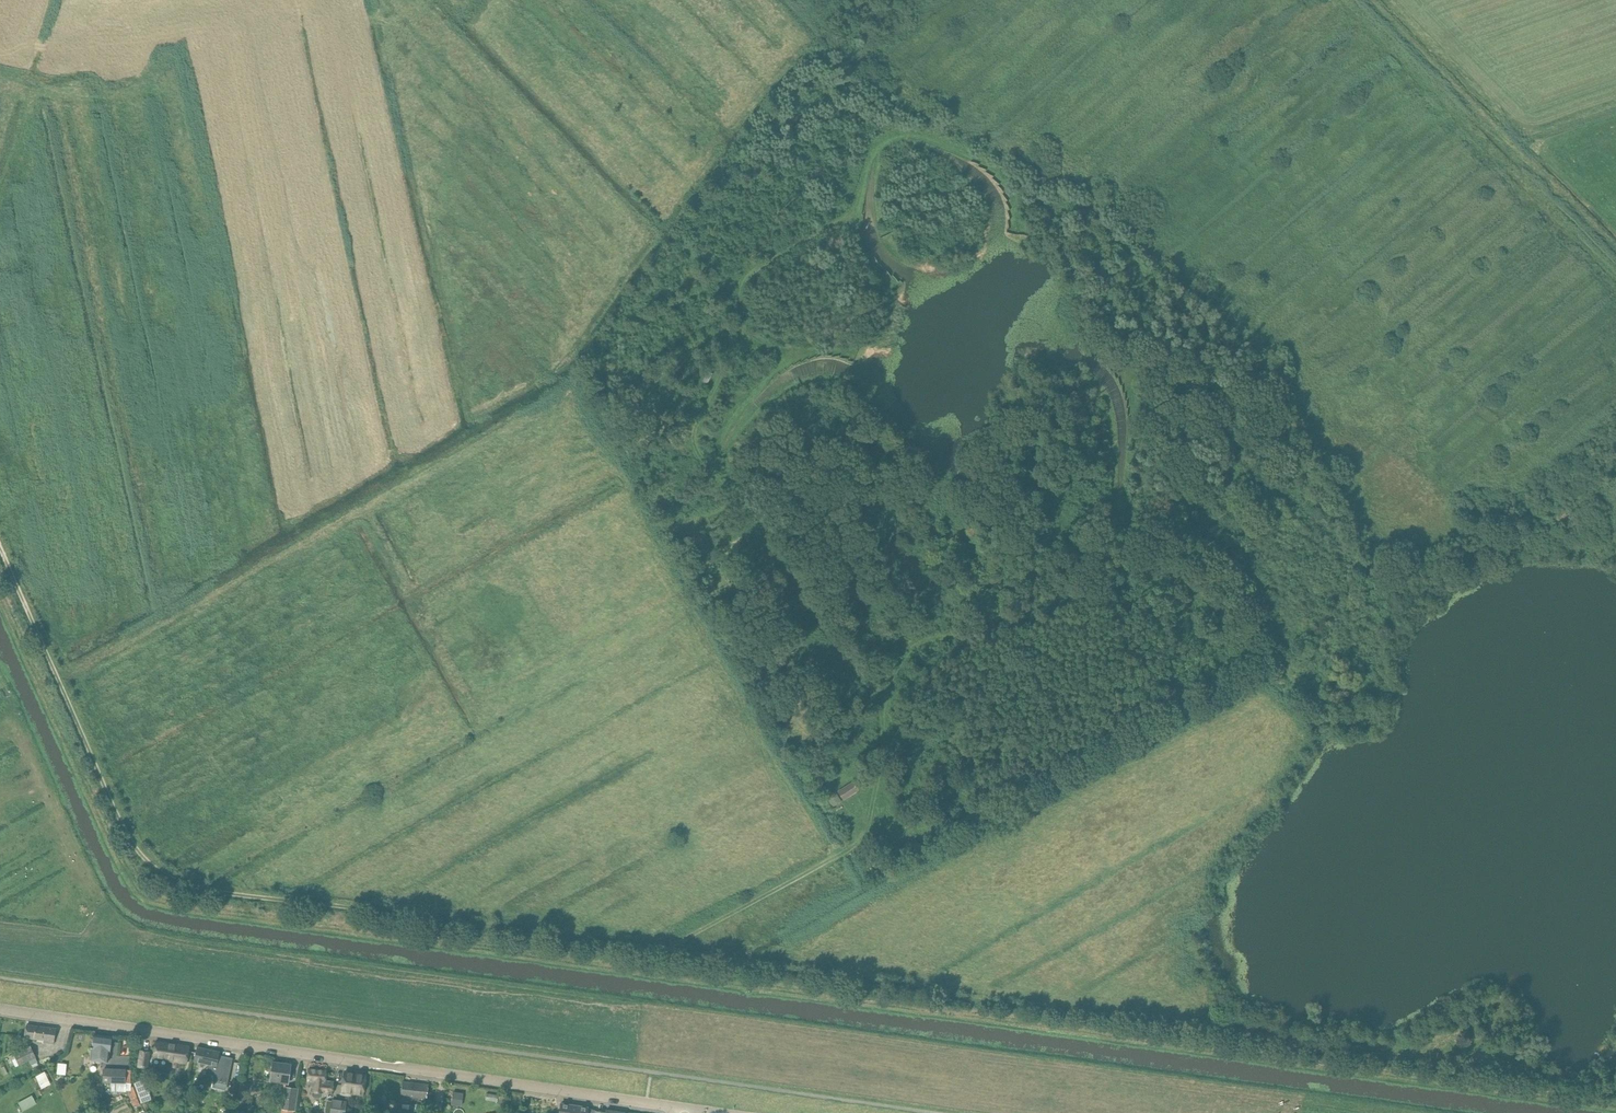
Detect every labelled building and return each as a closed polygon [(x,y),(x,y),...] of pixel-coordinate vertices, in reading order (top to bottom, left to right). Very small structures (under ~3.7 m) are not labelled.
[(839,791),(845,800),(858,792),(853,783),(839,791)] [(836,793),(828,798),(833,806),(841,801),(836,793)] [(54,1044),(55,1039),(56,1028),(27,1025),(25,1037),(44,1039),(44,1042),(54,1044)] [(109,1059),(110,1047),(112,1036),(94,1034),(91,1057),(109,1059)] [(187,1063),(189,1046),(157,1041),(154,1058),(166,1059),(166,1060),(173,1061),(172,1068),(180,1069),(181,1062),(187,1063)] [(31,1046),(14,1054),(9,1057),(10,1059),(8,1059),(11,1066),(15,1065),(16,1066),(30,1060),(32,1065),(38,1062),(31,1046)] [(194,1061),(206,1064),(208,1064),(206,1074),(215,1076),(214,1081),(227,1084),(232,1059),(219,1056),(220,1052),(197,1047),(194,1061)] [(148,1069),(151,1051),(140,1050),(137,1067),(148,1069)] [(111,1063),(128,1064),(129,1056),(112,1055),(111,1063)] [(58,1074),(67,1074),(67,1063),(58,1062),(58,1074)] [(288,1083),(289,1076),(291,1065),(273,1062),(270,1080),(288,1083)] [(126,1092),(126,1091),(129,1091),(134,1105),(140,1103),(134,1086),(131,1087),(131,1070),(105,1069),(104,1083),(111,1083),(110,1091),(126,1092)] [(332,1095),(333,1090),(333,1083),(325,1082),(326,1070),(309,1069),(308,1078),(312,1078),(311,1088),(312,1089),(312,1095),(314,1098),(315,1098),(319,1099),(320,1098),(322,1096),(328,1096),(329,1095),(332,1095)] [(36,1075),(42,1089),(52,1084),(46,1070),(36,1075)] [(344,1072),(341,1091),(363,1094),(366,1075),(344,1072)] [(135,1083),(142,1103),(152,1099),(145,1079),(135,1083)] [(239,1080),(235,1106),(243,1107),(248,1081),(239,1080)] [(428,1085),(403,1082),(400,1103),(412,1105),(412,1100),(426,1101),(428,1085)] [(295,1111),(298,1089),(284,1087),(281,1109),(295,1111)] [(32,1095),(18,1102),(23,1111),(36,1104),(32,1095)] [(330,1112),(345,1112),(347,1102),(332,1100),(330,1112)] [(595,1112),(587,1110),(588,1108),(561,1103),(559,1112),(594,1112),(595,1112)]
